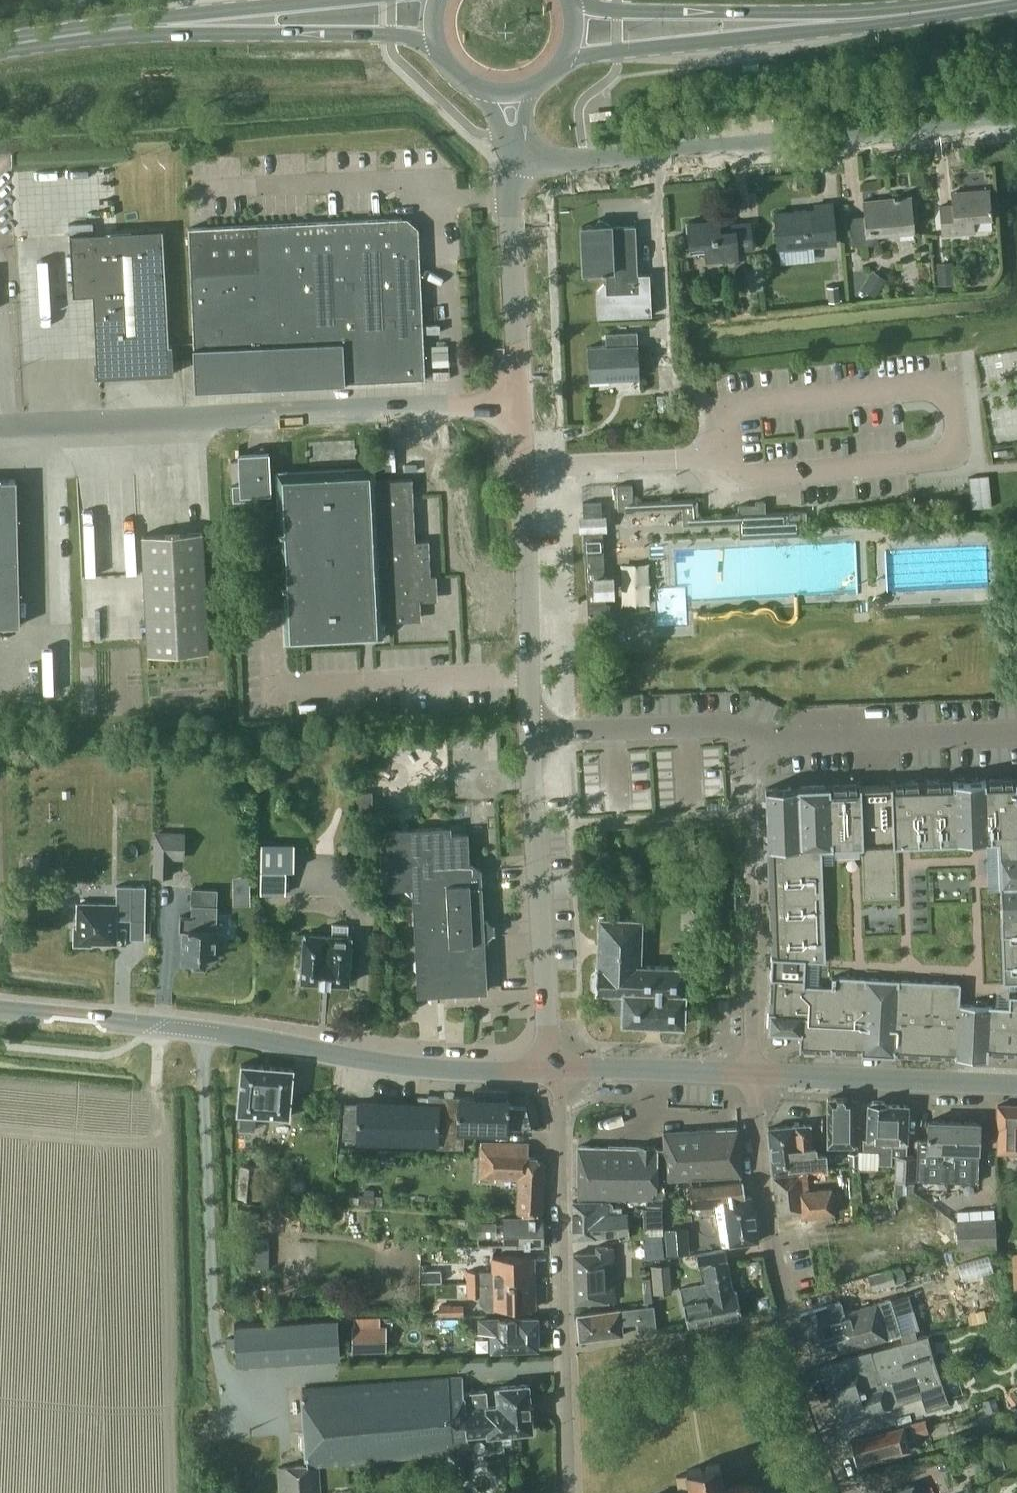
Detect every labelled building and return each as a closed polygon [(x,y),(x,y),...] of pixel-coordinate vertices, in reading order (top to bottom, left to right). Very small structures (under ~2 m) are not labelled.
[(95,197),(125,196),(125,187),(94,188),(95,197)] [(992,217),(989,188),(951,191),(952,204),(939,205),(942,233),(974,230),(973,218),(992,217)] [(915,231),(911,195),(899,196),(898,195),(894,195),(894,196),(863,199),(864,214),(850,216),(852,245),(879,243),(879,235),(915,231)] [(836,241),(832,202),(814,204),(815,208),(774,212),(777,247),(836,241)] [(196,388),(216,387),(219,387),(281,384),(312,383),(333,382),(414,378),(425,378),(421,276),(420,266),(419,227),(407,217),(189,226),(196,388)] [(998,230),(997,218),(980,219),(981,231),(998,230)] [(686,222),(689,252),(704,250),(705,261),(739,258),(738,250),(753,249),(751,221),(720,224),(720,219),(686,222)] [(611,223),(581,225),(583,271),(602,270),(602,272),(605,272),(605,282),(603,282),(596,291),(597,317),(651,314),(649,273),(637,273),(635,225),(611,226),(611,223)] [(163,228),(90,232),(70,233),(74,294),(93,293),(98,375),(174,371),(172,343),(169,344),(163,228)] [(954,282),(952,261),(936,262),(938,283),(954,282)] [(748,271),(749,289),(762,288),(761,270),(748,271)] [(872,270),(861,286),(873,295),(885,278),(872,270)] [(838,284),(827,285),(828,300),(839,299),(838,284)] [(587,346),(589,380),(627,378),(639,377),(637,331),(605,332),(606,345),(587,346)] [(266,447),(256,448),(256,451),(238,451),(240,484),(233,485),(233,500),(256,499),(255,493),(271,492),(270,458),(267,458),(266,447)] [(278,508),(264,508),(268,606),(284,605),(285,642),(383,638),(382,618),(419,617),(418,592),(423,592),(429,586),(428,581),(431,581),(429,539),(415,539),(413,478),(375,480),(375,467),(276,471),(278,508)] [(988,474),(968,476),(970,493),(972,508),(991,506),(988,474)] [(21,624),(17,478),(0,478),(0,624),(21,624)] [(682,524),(738,521),(739,537),(801,534),(801,529),(807,529),(806,510),(765,512),(764,500),(755,501),(755,504),(738,504),(739,513),(697,515),(697,498),(632,501),(632,483),(621,484),(616,484),(617,508),(681,505),(682,524)] [(601,501),(582,502),(584,533),(587,599),(588,619),(606,618),(601,501)] [(148,653),(209,650),(203,531),(171,532),(143,534),(148,653)] [(767,1027),(799,1028),(798,1045),(987,1054),(987,1048),(1016,1050),(1016,789),(1016,777),(985,779),(890,782),(890,783),(861,784),(861,783),(829,784),(802,786),(797,786),(765,787),(771,950),(771,951),(771,952),(770,969),(767,1027)] [(372,790),(357,790),(358,815),(373,814),(372,790)] [(383,887),(413,886),(482,882),(481,868),(473,868),(473,867),(470,867),(468,831),(451,832),(451,826),(387,829),(388,852),(381,852),(383,887)] [(153,829),(152,875),(173,876),(173,859),(184,860),(185,830),(153,829)] [(294,844),(261,843),(260,892),(285,892),(285,868),(293,868),(294,844)] [(232,904),(249,904),(249,876),(232,876),(232,904)] [(482,882),(413,886),(419,994),(487,991),(482,882)] [(145,919),(145,885),(116,885),(115,903),(77,902),(77,926),(74,926),(73,944),(91,944),(91,941),(115,942),(116,918),(145,919)] [(191,915),(180,915),(179,929),(183,929),(182,961),(202,962),(203,955),(215,955),(217,923),(216,923),(216,905),(216,889),(192,888),(191,905),(192,905),(191,915)] [(596,967),(596,968),(590,973),(590,983),(595,989),(595,990),(607,991),(606,1010),(622,1010),(622,1022),(683,1024),(685,966),(640,964),(642,919),(598,917),(597,967),(596,967)] [(305,933),(303,934),(301,978),(301,979),(302,980),(348,982),(349,981),(351,935),(347,935),(348,925),(334,924),(333,934),(306,933),(305,933)] [(727,984),(727,971),(716,971),(716,984),(727,984)] [(237,1112),(240,1112),(239,1128),(255,1129),(256,1113),(289,1116),(294,1067),(241,1062),(237,1112)] [(472,1086),(472,1094),(459,1094),(459,1096),(428,1095),(428,1105),(345,1102),(342,1137),(438,1141),(438,1146),(463,1147),(463,1128),(532,1130),(526,1105),(509,1105),(510,1095),(508,1095),(508,1088),(472,1086)] [(868,1103),(866,1138),(864,1138),(864,1149),(880,1150),(879,1163),(895,1163),(894,1181),(915,1181),(916,1154),(907,1154),(907,1147),(906,1146),(907,1104),(887,1103),(880,1098),(872,1097),(868,1103)] [(827,1146),(852,1146),(852,1098),(827,1098),(827,1146)] [(998,1104),(997,1128),(999,1128),(999,1150),(1016,1150),(1016,1104),(998,1104)] [(917,1137),(916,1179),(947,1180),(977,1181),(978,1163),(979,1121),(928,1120),(927,1137),(917,1137)] [(773,1171),(827,1167),(826,1154),(817,1154),(816,1148),(812,1148),(810,1123),(769,1126),(773,1171)] [(665,1148),(663,1148),(662,1179),(742,1174),(738,1127),(664,1131),(665,1148)] [(545,1162),(539,1162),(537,1158),(529,1158),(530,1144),(482,1142),(480,1179),(495,1180),(495,1176),(519,1177),(518,1211),(543,1212),(545,1162)] [(646,1202),(662,1202),(662,1179),(663,1148),(579,1145),(579,1197),(628,1197),(628,1202),(646,1202)] [(858,1152),(849,1152),(848,1165),(858,1165),(858,1152)] [(262,1198),(265,1180),(266,1175),(271,1176),(273,1166),(242,1162),(237,1194),(262,1198)] [(361,1166),(361,1171),(364,1175),(369,1175),(373,1171),(373,1167),(370,1163),(365,1163),(361,1166)] [(801,1215),(833,1212),(831,1187),(808,1189),(806,1171),(773,1174),(777,1212),(800,1210),(801,1215)] [(752,1194),(745,1195),(743,1178),(691,1185),(694,1207),(702,1206),(703,1213),(717,1211),(721,1245),(757,1240),(752,1194)] [(574,1237),(630,1234),(629,1210),(623,1211),(622,1205),(613,1206),(613,1203),(608,1198),(572,1200),(574,1237)] [(662,1202),(646,1202),(645,1227),(636,1227),(636,1234),(662,1232),(662,1202)] [(505,1234),(505,1245),(544,1245),(544,1216),(505,1216),(505,1222),(505,1234)] [(996,1246),(994,1219),(956,1221),(958,1248),(996,1246)] [(477,1222),(477,1234),(496,1234),(496,1222),(477,1222)] [(686,1227),(666,1228),(667,1252),(687,1250),(686,1227)] [(645,1258),(664,1256),(662,1234),(643,1235),(645,1258)] [(615,1299),(613,1246),(597,1246),(597,1252),(574,1253),(575,1301),(615,1299)] [(708,1283),(707,1283),(714,1320),(741,1314),(736,1290),(733,1291),(725,1248),(697,1253),(699,1268),(704,1267),(708,1283)] [(534,1255),(492,1256),(493,1282),(535,1281),(534,1255)] [(676,1290),(674,1261),(656,1263),(657,1291),(676,1290)] [(868,1276),(872,1290),(902,1281),(898,1266),(868,1276)] [(481,1281),(481,1269),(467,1270),(467,1282),(481,1281)] [(642,1278),(644,1302),(652,1301),(650,1277),(642,1278)] [(478,1282),(479,1294),(479,1301),(486,1308),(494,1308),(536,1307),(535,1281),(493,1282),(478,1282)] [(467,1282),(467,1295),(479,1294),(478,1282),(467,1282)] [(690,1324),(714,1320),(707,1283),(683,1287),(690,1324)] [(901,1337),(917,1334),(915,1328),(921,1326),(910,1290),(863,1305),(843,1313),(839,1300),(799,1313),(813,1356),(836,1348),(837,1352),(899,1333),(901,1337)] [(438,1315),(463,1315),(462,1303),(438,1303),(438,1315)] [(578,1314),(581,1339),(623,1333),(622,1322),(639,1320),(640,1328),(656,1326),(653,1305),(578,1314)] [(538,1315),(479,1317),(479,1331),(490,1331),(491,1350),(539,1348),(538,1315)] [(236,1362),(341,1356),(339,1316),(234,1322),(235,1336),(226,1336),(227,1348),(236,1347),(236,1362)] [(386,1324),(380,1325),(379,1316),(354,1317),(354,1325),(351,1325),(351,1351),(387,1350),(386,1324)] [(917,1335),(917,1334),(901,1337),(902,1340),(869,1351),(868,1347),(819,1363),(838,1423),(894,1404),(892,1401),(918,1393),(924,1411),(949,1403),(926,1333),(917,1335)] [(318,1464),(464,1452),(463,1440),(466,1439),(465,1434),(488,1432),(488,1433),(533,1429),(529,1382),(496,1385),(498,1404),(488,1405),(486,1390),(464,1392),(462,1376),(302,1390),(308,1464),(278,1467),(281,1492),(320,1492),(318,1464)] [(982,1401),(985,1411),(999,1407),(996,1397),(982,1401)] [(908,1449),(905,1440),(915,1437),(914,1434),(927,1430),(924,1420),(906,1425),(901,1426),(849,1441),(855,1464),(908,1449)] [(988,1466),(983,1449),(970,1453),(975,1470),(988,1466)] [(676,1475),(679,1492),(764,1492),(756,1486),(750,1483),(726,1487),(722,1463),(686,1469),(687,1473),(676,1475)]
